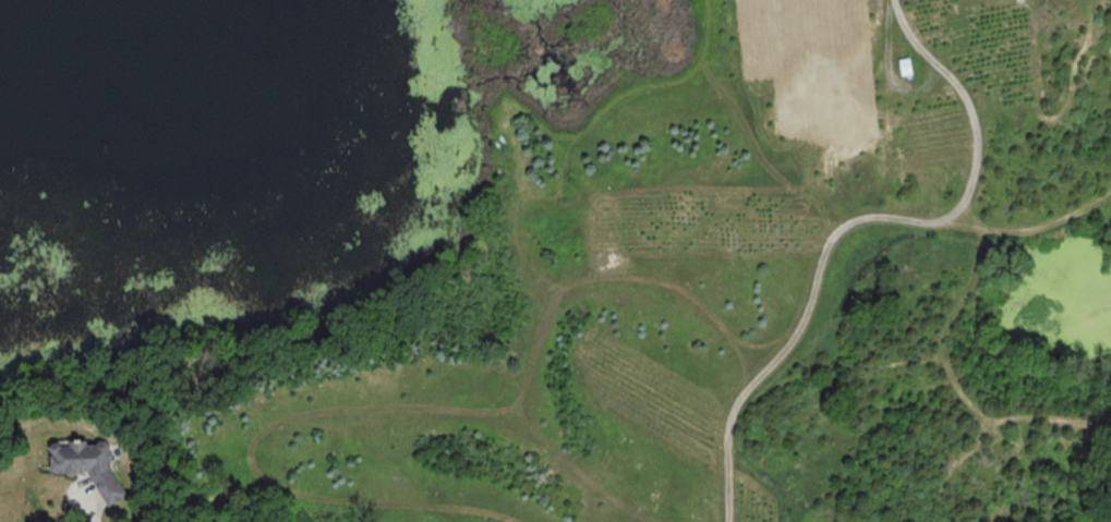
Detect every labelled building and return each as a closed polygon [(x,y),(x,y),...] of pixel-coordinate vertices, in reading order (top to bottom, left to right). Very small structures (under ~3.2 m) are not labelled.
[(57,472),(83,472),(86,470),(95,470),(111,503),(117,503),(133,495),(116,462),(116,452),(110,441),(56,442),(57,472)]
